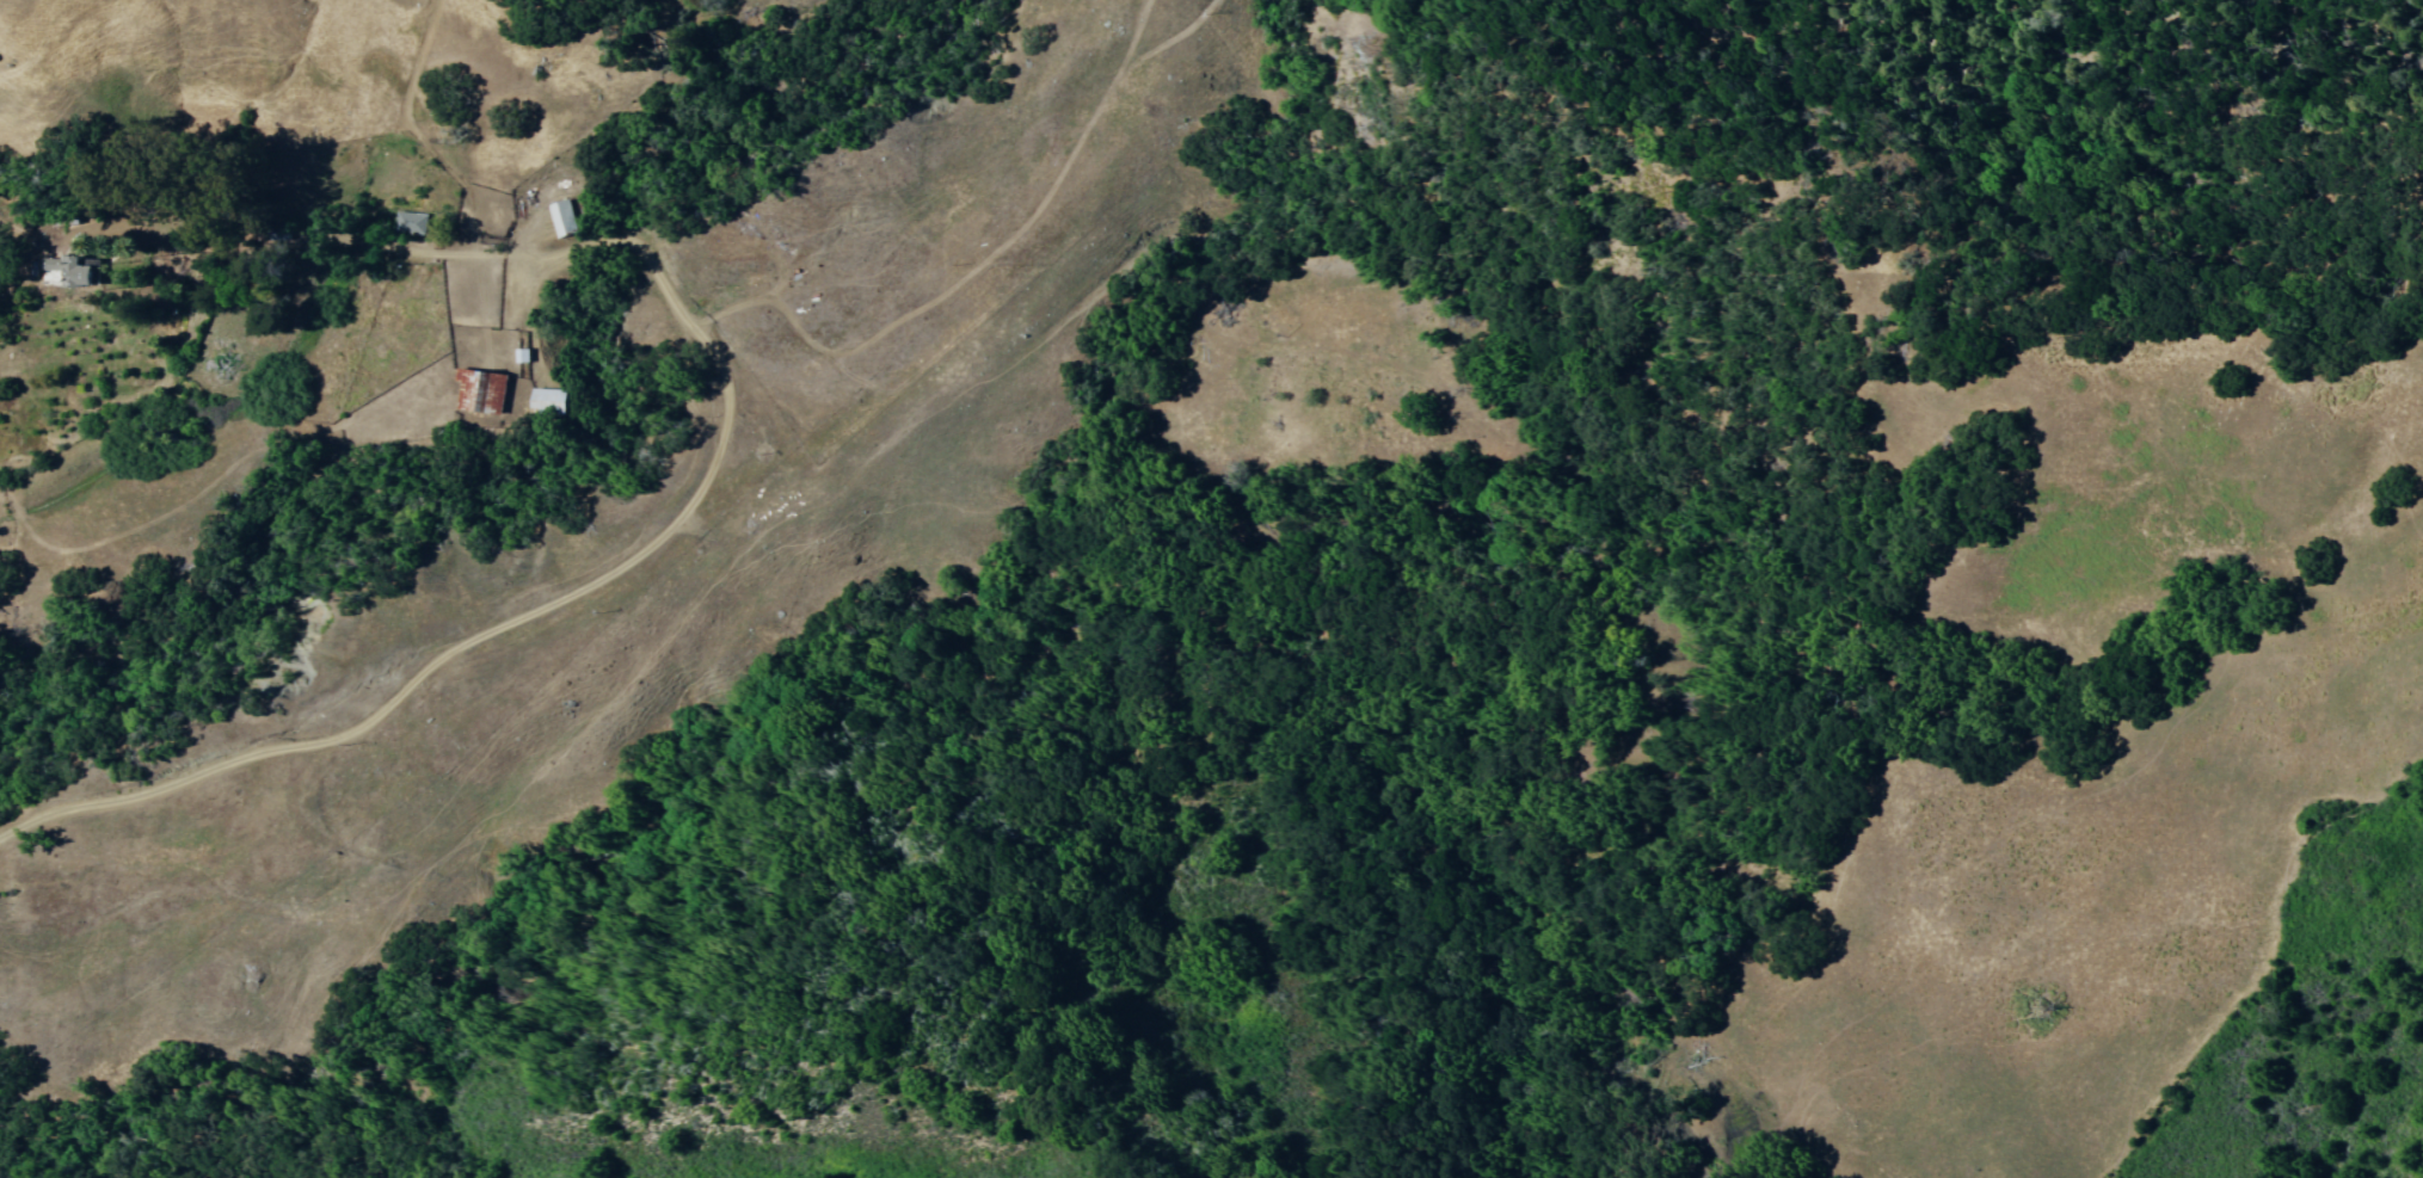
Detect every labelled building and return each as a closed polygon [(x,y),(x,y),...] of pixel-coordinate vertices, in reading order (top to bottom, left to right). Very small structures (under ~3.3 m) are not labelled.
[(576,197),(553,204),(562,233),(585,226),(576,197)] [(435,212),(402,211),(400,236),(433,238),(435,212)] [(62,259),(43,259),(44,273),(60,272),(61,283),(81,282),(103,282),(103,264),(85,265),(85,258),(62,259)] [(522,347),(537,346),(539,360),(522,360),(522,347)] [(461,364),(515,374),(508,417),(463,409),(467,386),(457,384),(461,364)] [(537,388),(577,388),(577,417),(537,417),(537,388)]
